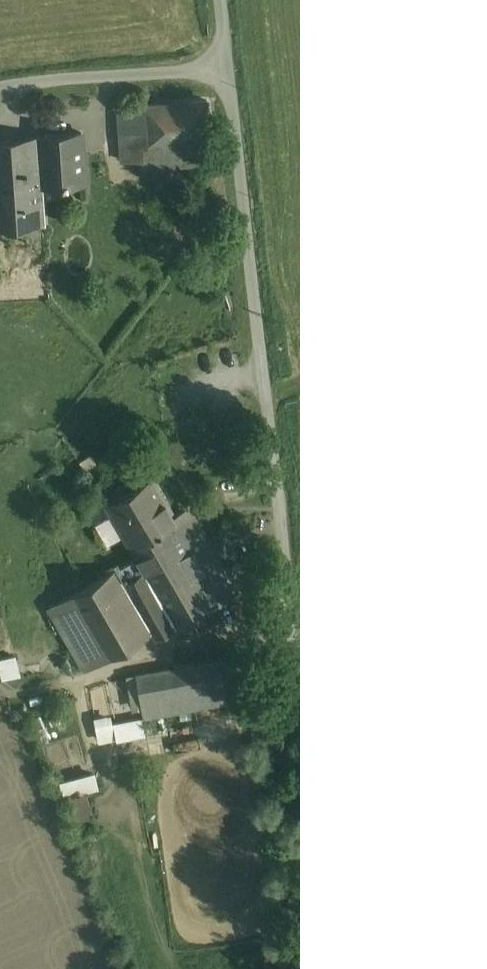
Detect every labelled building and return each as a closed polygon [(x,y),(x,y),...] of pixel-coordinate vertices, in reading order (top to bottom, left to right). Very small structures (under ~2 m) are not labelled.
[(210,103),(118,108),(122,162),(141,161),(142,171),(213,168),(210,103)] [(82,132),(37,134),(37,135),(41,185),(42,185),(85,182),(82,132)] [(0,138),(0,225),(44,222),(42,185),(41,185),(37,135),(0,138)] [(183,526),(154,476),(106,504),(110,510),(110,511),(136,556),(176,625),(224,598),(196,550),(183,526)] [(209,543),(195,519),(183,526),(196,550),(209,543)] [(236,591),(209,543),(196,550),(224,598),(236,591)] [(176,625),(136,556),(116,569),(152,631),(156,638),(166,632),(176,625)] [(152,631),(116,569),(50,606),(86,669),(152,631)] [(24,673),(19,653),(0,657),(0,660),(4,678),(24,673)] [(235,657),(137,675),(145,718),(243,700),(235,657)] [(96,813),(93,788),(102,786),(100,770),(66,775),(72,817),(96,813)]
